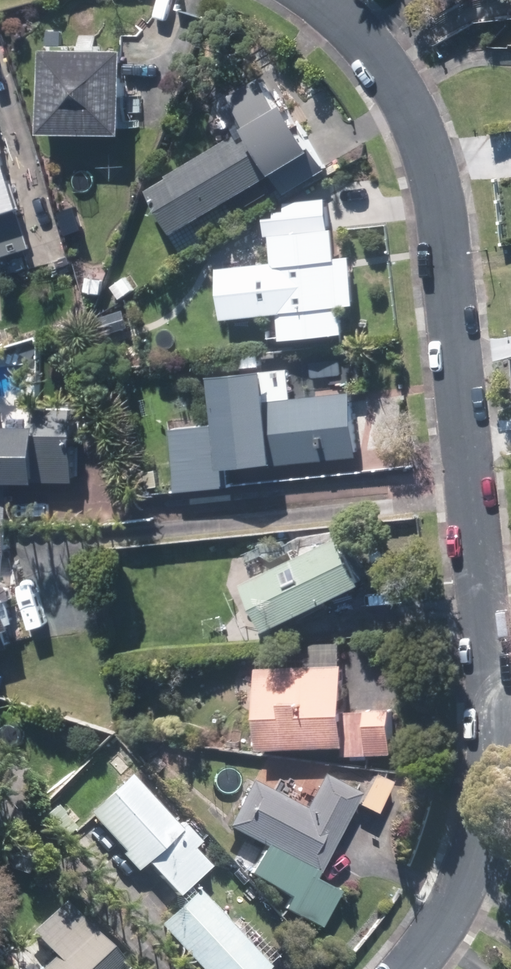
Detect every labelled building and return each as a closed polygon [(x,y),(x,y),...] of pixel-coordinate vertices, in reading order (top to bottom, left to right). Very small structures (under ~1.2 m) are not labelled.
[(128,54),(44,54),(44,139),(129,139),(128,54)] [(170,179),(172,182),(151,195),(177,238),(279,176),(292,197),(331,174),(292,109),(284,114),(264,80),(232,99),(236,105),(226,112),(241,137),(170,179)] [(33,251),(21,213),(27,212),(0,127),(0,261),(33,251)] [(290,206),(293,237),(275,239),(278,268),(264,270),(267,300),(280,299),(284,341),(348,334),(346,309),(358,308),(354,272),(346,263),(342,232),(335,233),(331,201),(290,206)] [(262,226),(250,232),(259,247),(270,241),(262,226)] [(190,236),(178,244),(187,256),(198,248),(190,236)] [(263,360),(280,359),(280,353),(243,356),(244,370),(264,369),(263,360)] [(235,489),(233,473),(360,460),(353,395),(274,404),(271,375),(218,380),(223,426),(173,431),(180,495),(235,489)] [(8,556),(9,528),(13,528),(13,488),(43,487),(43,485),(79,485),(80,412),(37,412),(38,430),(5,431),(5,412),(0,412),(0,556),(8,556)] [(347,542),(234,596),(252,633),(270,625),(274,634),(369,588),(347,542)] [(14,650),(10,636),(20,633),(11,604),(15,602),(12,592),(1,581),(0,580),(0,654),(14,650)] [(261,670),(263,753),(347,750),(347,758),(394,757),(393,713),(347,714),(346,667),(343,668),(343,656),(309,657),(309,669),(261,670)] [(148,766),(156,775),(164,769),(155,759),(148,766)] [(44,772),(33,782),(48,798),(59,788),(44,772)] [(211,870),(194,851),(201,845),(183,825),(178,829),(131,777),(89,815),(141,871),(146,866),(178,900),(211,870)] [(251,879),(290,900),(284,912),(320,931),(339,895),(315,882),(360,796),(324,777),(317,790),(310,786),(298,808),(253,784),(228,830),(266,850),(251,879)] [(375,778),(359,809),(375,817),(392,787),(375,778)] [(197,968),(267,968),(199,894),(160,929),(197,968)] [(70,905),(41,932),(65,958),(53,968),(127,968),(128,968),(70,905)]
